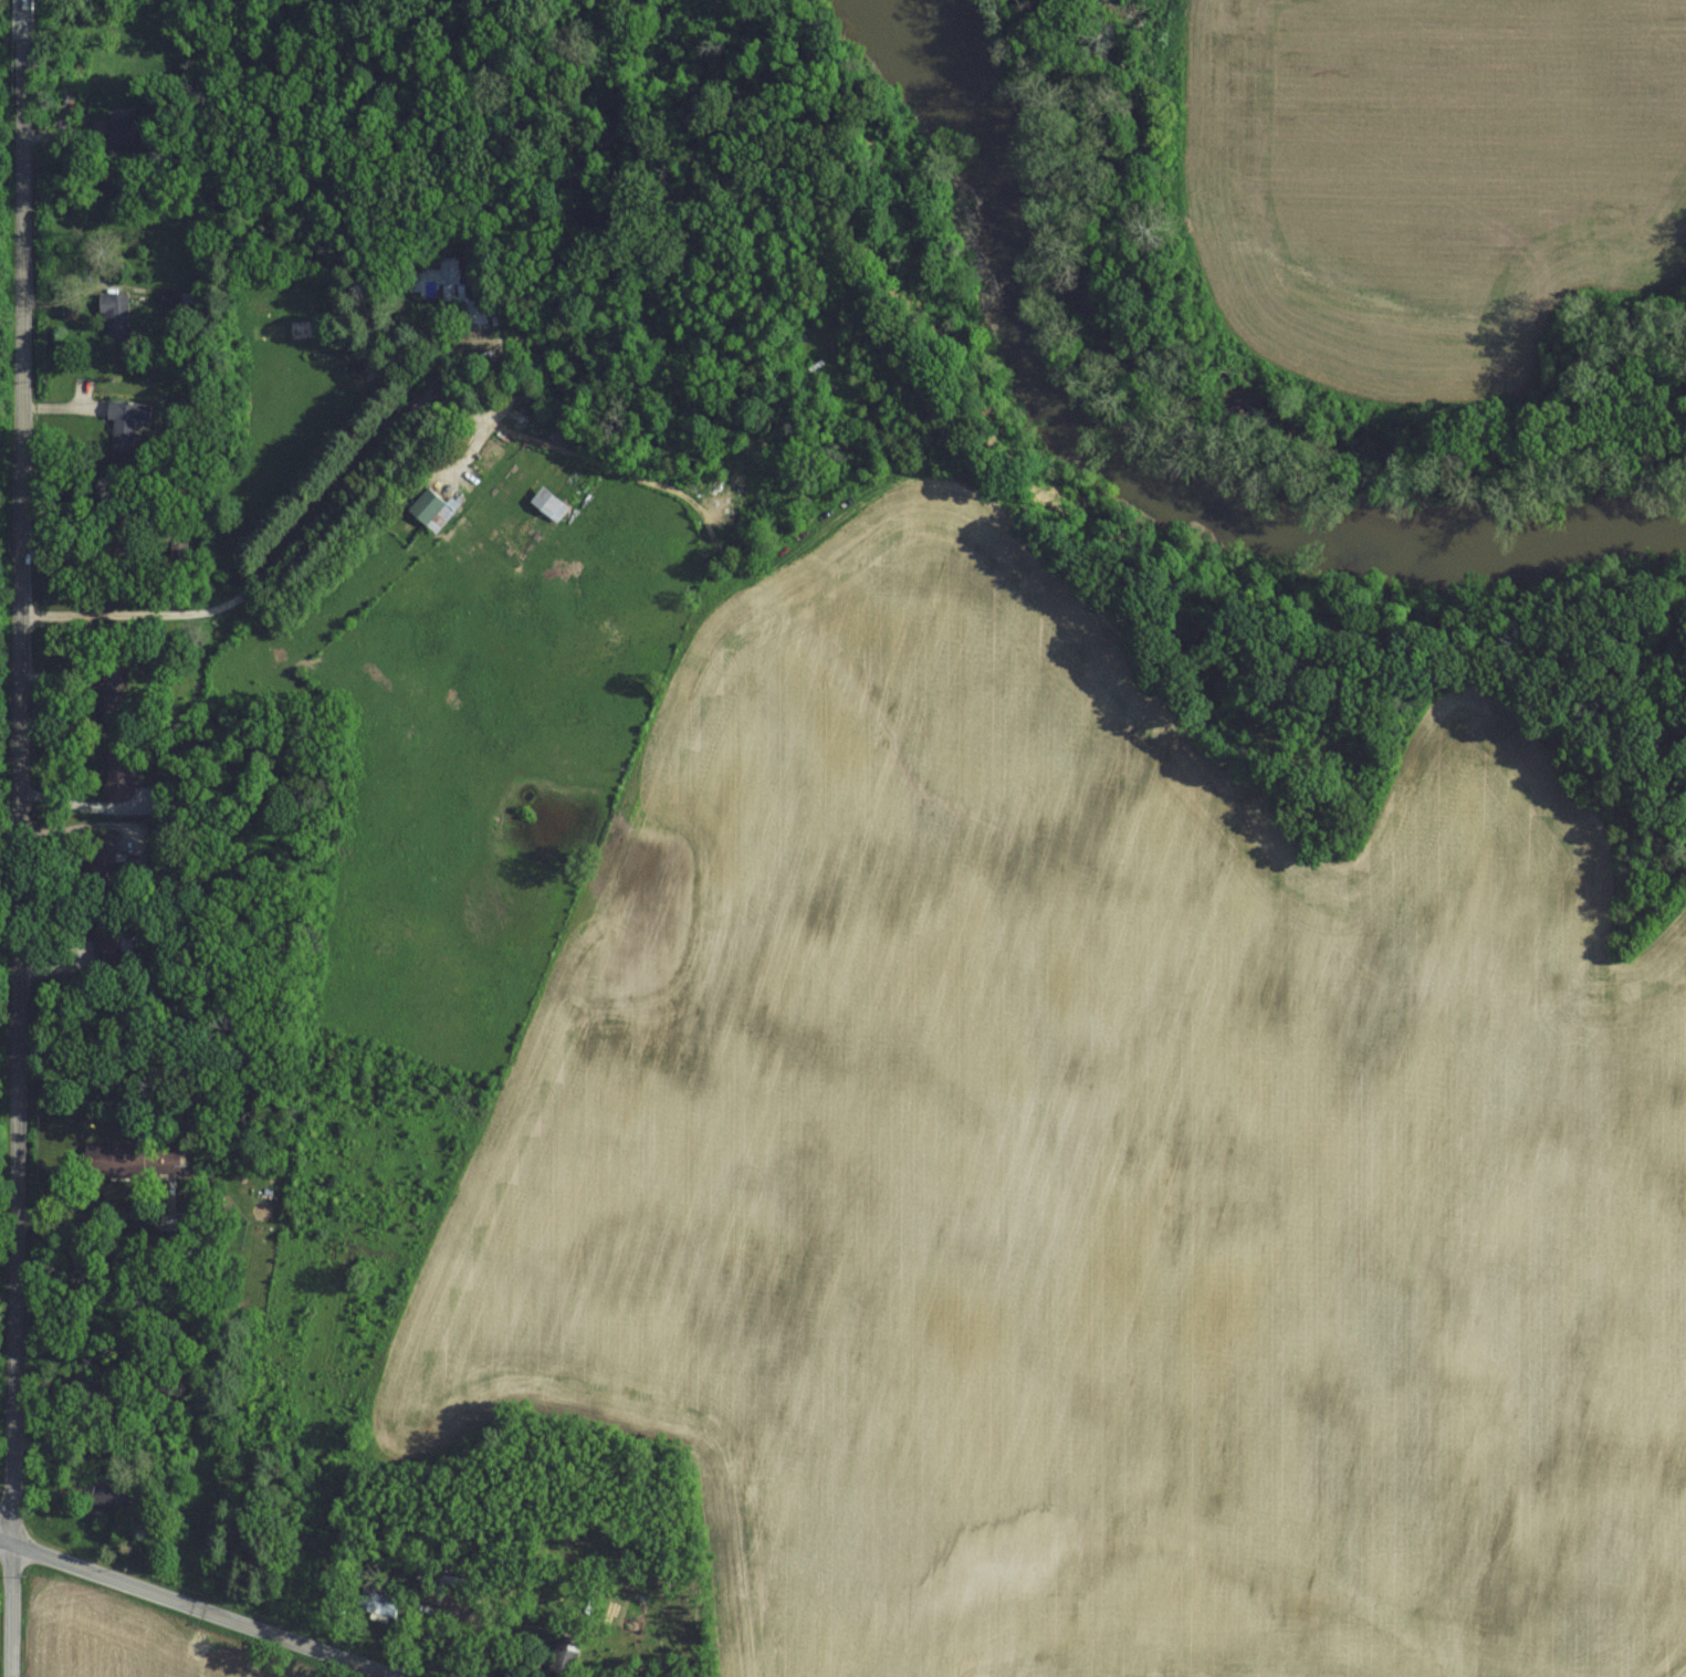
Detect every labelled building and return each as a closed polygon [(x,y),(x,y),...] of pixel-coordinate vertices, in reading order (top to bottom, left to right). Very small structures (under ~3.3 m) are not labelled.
[(124,320),(109,320),(109,339),(124,339),(124,320)] [(160,791),(134,791),(134,812),(160,812),(160,791)]
